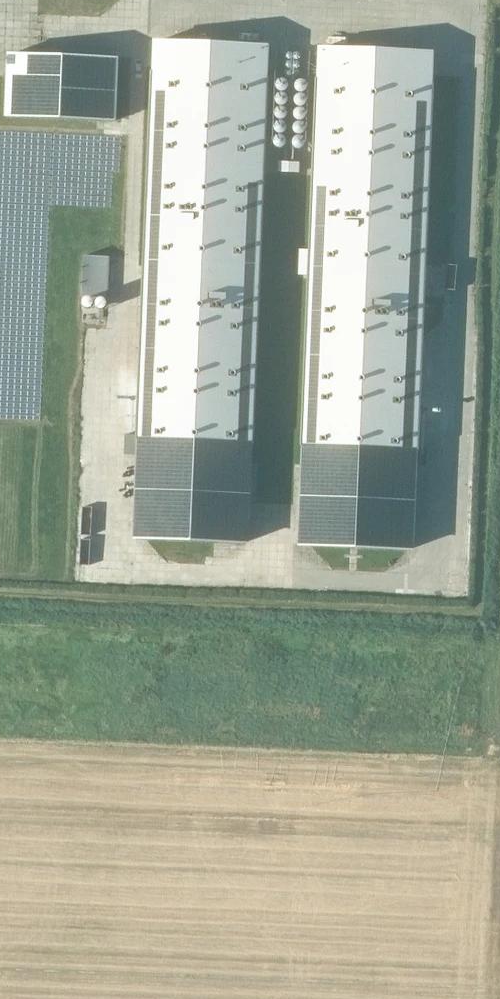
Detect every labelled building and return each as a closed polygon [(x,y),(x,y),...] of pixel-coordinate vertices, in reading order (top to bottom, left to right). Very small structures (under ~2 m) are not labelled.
[(137,539),(245,543),(265,45),(157,41),(141,435),(126,434),(125,454),(140,455),(137,539)] [(410,550),(430,52),(322,48),(302,546),(410,550)] [(9,54),(7,117),(114,121),(117,59),(9,54)] [(287,168),(287,158),(270,158),(270,168),(287,168)] [(82,296),(103,297),(105,257),(84,256),(82,296)]
